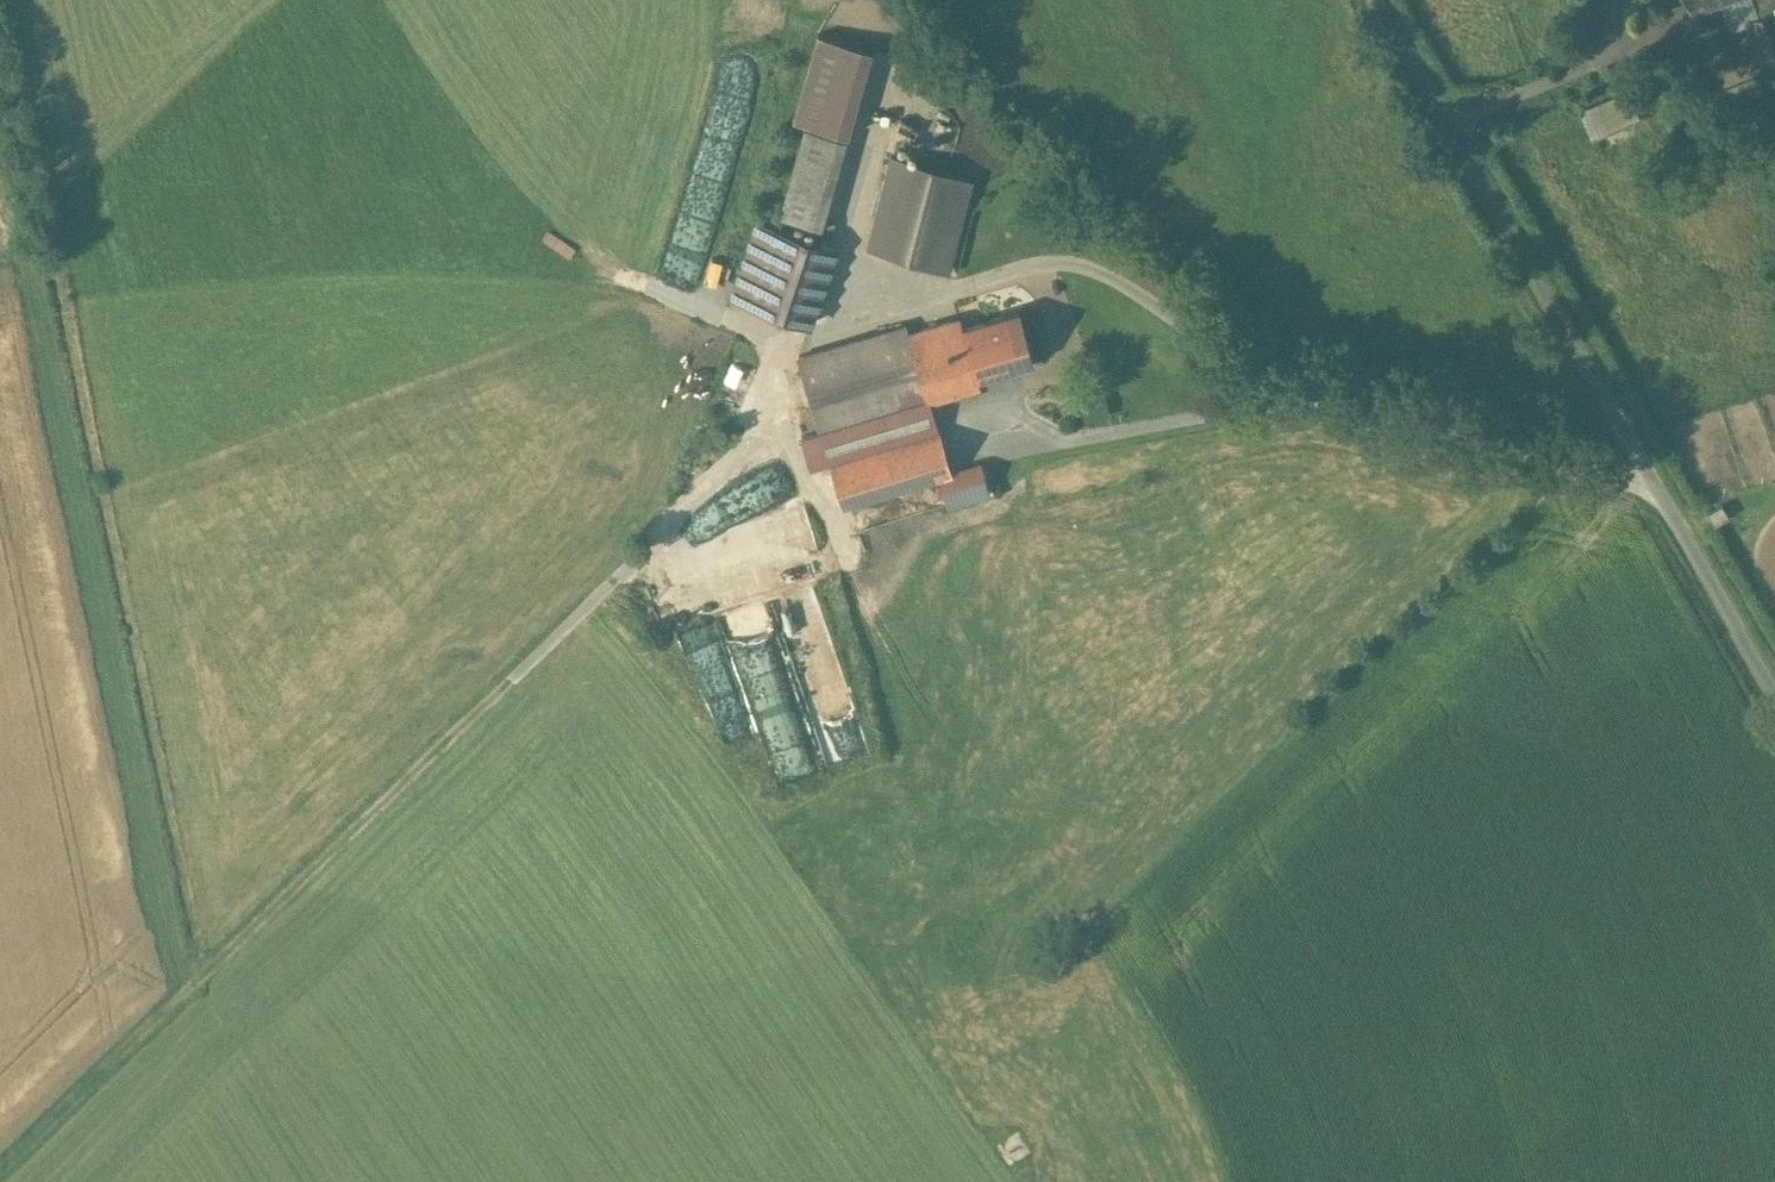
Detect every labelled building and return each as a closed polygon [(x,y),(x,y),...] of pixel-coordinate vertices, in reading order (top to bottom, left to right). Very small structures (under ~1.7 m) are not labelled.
[(1696,11),(1724,0),(1692,0),(1696,11)] [(1761,14),(1750,18),(1774,81),(1774,0),(1756,0),(1761,14)] [(871,49),(818,34),(793,120),(846,135),(871,49)] [(1585,108),(1596,135),(1644,115),(1633,88),(1585,108)] [(804,127),(779,214),(820,225),(845,140),(804,127)] [(964,177),(909,161),(882,249),(939,266),(952,224),(950,223),(964,177)] [(834,248),(757,222),(732,297),(809,323),(834,248)] [(1018,310),(962,326),(975,374),(1032,358),(1018,310)] [(906,323),(798,355),(820,430),(897,406),(907,439),(829,462),(841,503),(938,475),(951,471),(929,399),(978,385),(975,374),(962,326),(959,316),(908,331),(906,323)] [(951,471),(938,475),(947,504),(989,491),(980,462),(951,471)] [(1722,506),(1707,514),(1714,526),(1728,519),(1722,506)] [(801,665),(801,677),(835,675),(835,664),(801,665)]
